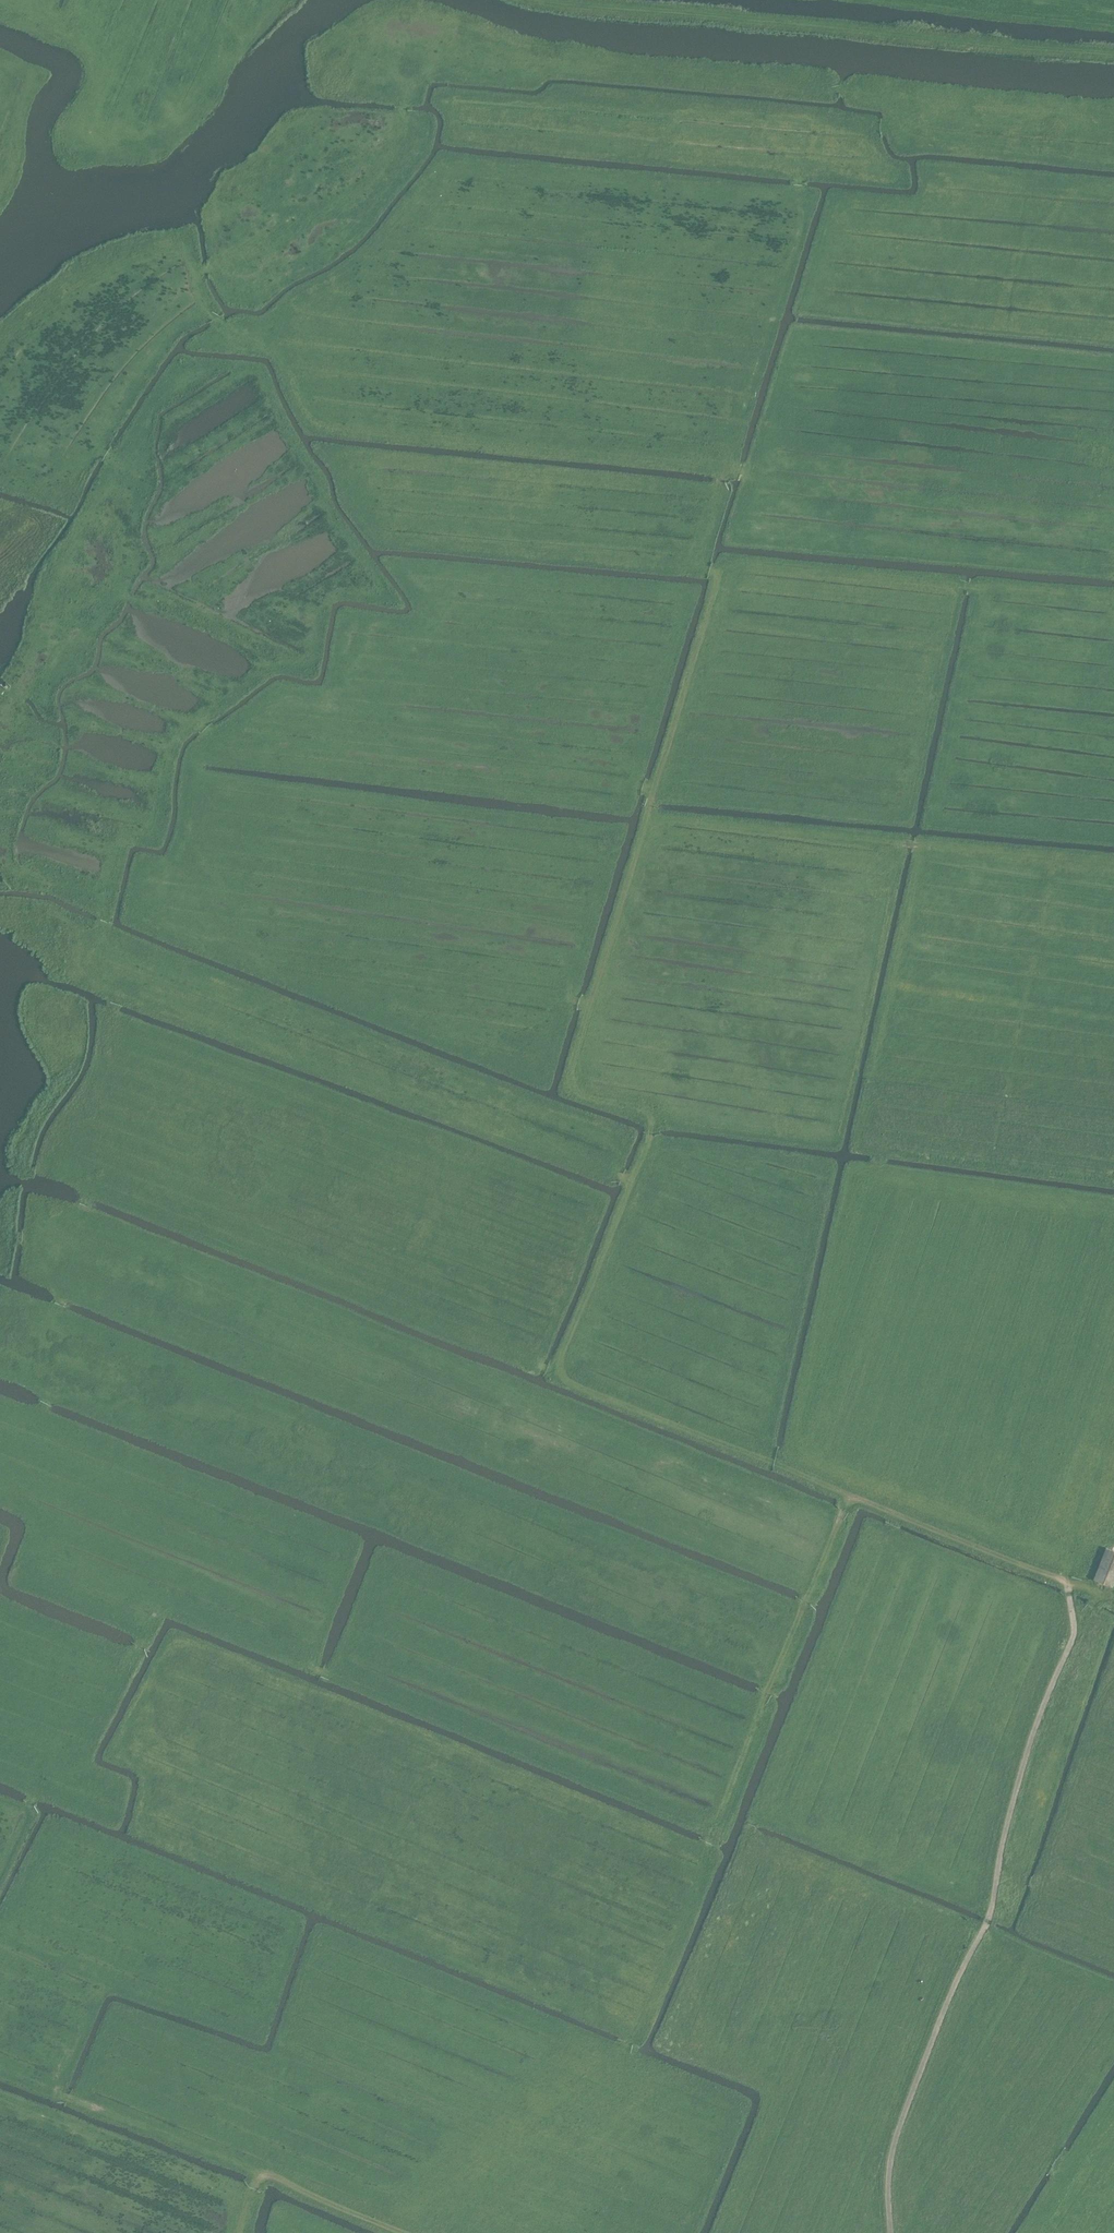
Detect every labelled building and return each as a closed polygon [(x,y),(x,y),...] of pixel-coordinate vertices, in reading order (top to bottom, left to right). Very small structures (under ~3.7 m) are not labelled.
[(1113,1578),(1113,1549),(1105,1546),(1093,1577),(1112,1584),(1113,1578)]
